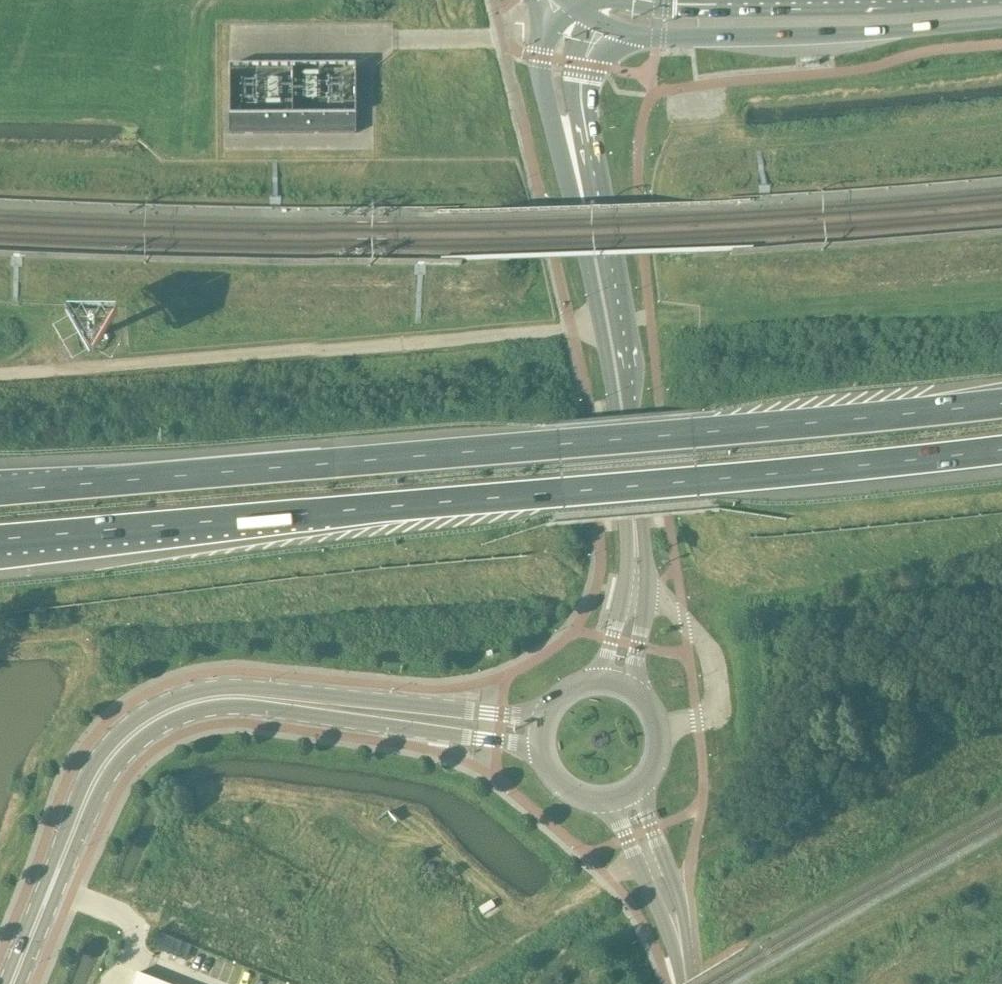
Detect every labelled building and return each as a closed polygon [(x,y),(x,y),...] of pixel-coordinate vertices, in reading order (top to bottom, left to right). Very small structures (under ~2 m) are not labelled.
[(292,113),(230,113),(230,134),(356,133),(356,113),(292,113)] [(136,973),(132,983),(164,983),(136,973)]
